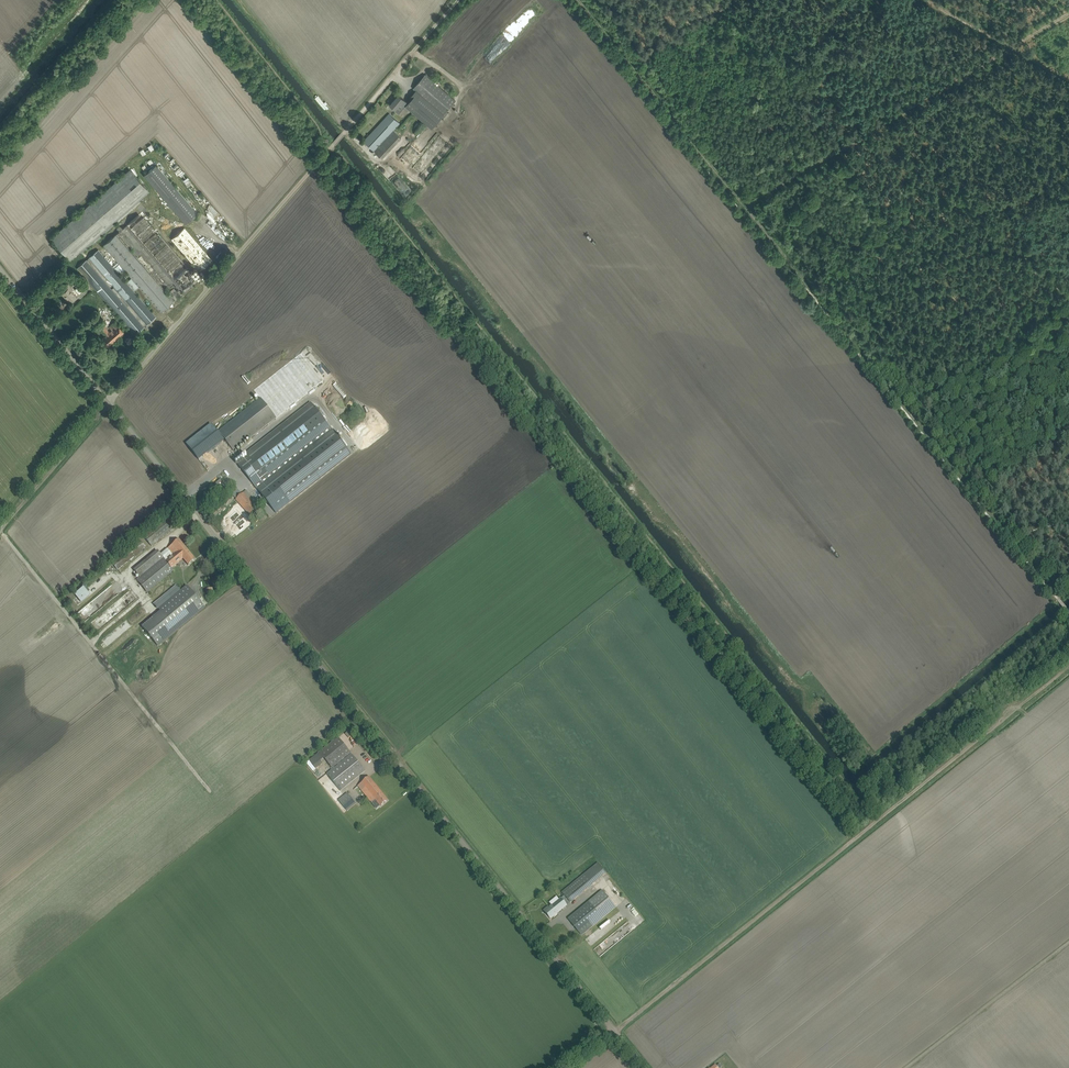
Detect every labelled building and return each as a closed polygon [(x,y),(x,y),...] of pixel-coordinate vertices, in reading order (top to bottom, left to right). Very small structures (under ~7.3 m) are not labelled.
[(421,95),(409,109),(432,129),(456,101),(429,78),(427,76),(426,75),(425,74),(413,88),(416,90),(421,95)] [(399,95),(390,105),(395,109),(394,110),(399,114),(405,106),(409,109),(421,95),(416,90),(410,97),(412,98),(408,103),(406,102),(406,101),(399,95)] [(364,141),(382,158),(402,138),(393,130),(397,126),(386,117),(364,141)] [(144,175),(185,224),(197,213),(156,165),(144,175)] [(79,252),(86,260),(89,258),(83,251),(141,202),(139,200),(149,191),(146,188),(149,185),(136,171),(133,173),(130,169),(51,238),(70,260),(79,252)] [(140,213),(103,246),(131,278),(126,282),(134,291),(139,287),(157,308),(161,312),(174,300),(170,296),(179,289),(181,291),(196,277),(140,213)] [(180,249),(199,271),(212,260),(185,227),(171,239),(177,245),(180,249)] [(86,260),(77,268),(107,302),(135,334),(156,316),(134,291),(126,282),(98,249),(89,258),(86,260)] [(66,296),(70,302),(76,296),(71,291),(73,289),(68,284),(65,287),(67,289),(62,293),(65,297),(66,296)] [(80,285),(74,290),(78,294),(84,289),(80,285)] [(124,332),(115,321),(107,328),(105,325),(100,329),(105,335),(101,339),(107,346),(124,332)] [(218,431),(234,451),(276,418),(261,398),(218,431)] [(247,454),(249,457),(239,465),(277,513),(352,454),(312,402),(247,454)] [(224,441),(211,424),(186,444),(199,460),(224,441)] [(253,504),(243,493),(236,500),(245,509),(246,509),(251,515),(257,510),(252,505),(253,504)] [(172,556),(166,562),(171,568),(172,567),(183,558),(188,565),(195,559),(179,539),(167,549),(172,556)] [(163,559),(140,578),(137,581),(147,593),(174,570),(172,567),(171,568),(166,562),(163,559)] [(82,602),(90,595),(88,593),(90,591),(84,584),(82,586),(83,588),(76,594),(82,602)] [(161,612),(142,628),(158,647),(205,608),(186,585),(159,608),(161,612)] [(109,618),(119,607),(118,607),(121,604),(118,601),(106,615),(109,618)] [(351,753),(338,737),(320,752),(332,768),(351,753)] [(327,774),(341,790),(365,771),(352,754),(327,774)] [(359,786),(372,803),(376,800),(374,797),(381,791),(369,777),(359,786)] [(376,800),(381,806),(388,800),(381,791),(374,797),(376,800)] [(357,804),(348,794),(347,792),(338,800),(347,811),(357,804)] [(558,876),(561,881),(572,873),(569,867),(558,876)] [(562,892),(570,903),(592,884),(584,874),(562,892)] [(568,918),(582,935),(616,907),(602,890),(568,918)] [(551,904),(544,911),(551,919),(567,905),(562,899),(553,906),(551,904)] [(730,1063),(725,1057),(711,1067),(724,1067),(730,1063)]
